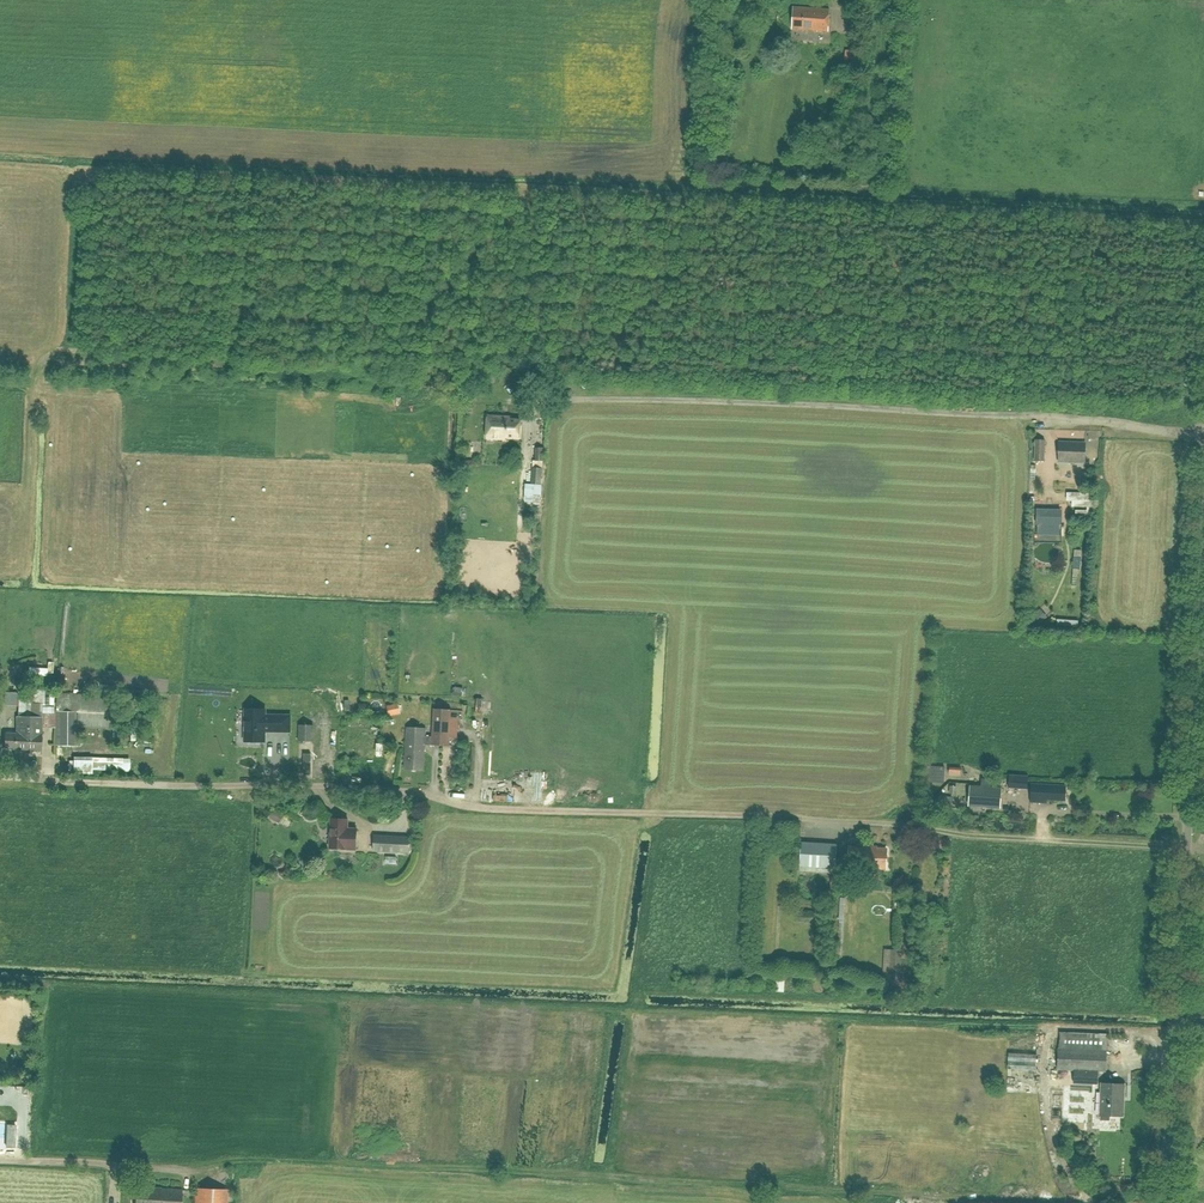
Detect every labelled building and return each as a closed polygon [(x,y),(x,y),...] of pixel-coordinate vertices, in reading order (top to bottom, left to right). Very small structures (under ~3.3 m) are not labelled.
[(829,9),(793,6),(791,29),(828,31),(829,9)] [(838,98),(837,98),(836,106),(849,107),(849,98),(849,88),(839,88),(838,98)] [(487,416),(486,438),(505,439),(505,437),(519,438),(520,420),(510,419),(510,417),(487,416)] [(1034,461),(1044,462),(1045,440),(1034,440),(1034,461)] [(1085,464),(1086,441),(1058,440),(1057,463),(1085,464)] [(534,448),(535,460),(544,460),(543,447),(534,448)] [(541,485),(543,468),(532,468),(531,484),(541,485)] [(542,486),(525,485),(525,501),(541,502),(542,486)] [(1037,509),(1037,524),(1059,525),(1059,510),(1037,509)] [(55,676),(54,663),(39,664),(39,677),(55,676)] [(41,750),(42,718),(42,705),(53,705),(54,689),(33,689),(33,696),(28,695),(28,692),(19,691),(18,703),(18,717),(16,717),(16,733),(5,733),(5,749),(41,750)] [(116,695),(86,694),(56,693),(55,746),(79,747),(79,728),(116,731),(116,695)] [(398,703),(387,705),(389,716),(400,714),(398,703)] [(55,706),(44,706),(43,725),(55,725),(55,706)] [(154,730),(163,729),(161,707),(152,708),(154,730)] [(245,709),(245,742),(264,742),(264,731),(268,731),(290,732),(290,715),(265,715),(265,709),(245,709)] [(434,711),(433,739),(432,746),(448,746),(449,712),(434,711)] [(313,726),(300,726),(299,740),(313,741),(313,726)] [(423,770),(426,728),(407,727),(404,769),(423,770)] [(375,743),(352,743),(352,749),(359,749),(359,757),(376,758),(377,744),(380,744),(380,730),(376,730),(375,743)] [(69,756),(70,764),(82,764),(82,755),(69,756)] [(130,757),(99,758),(99,768),(130,766),(130,757)] [(946,783),(945,767),(928,768),(928,784),(946,783)] [(970,785),(968,805),(999,808),(1001,787),(990,787),(991,779),(981,778),(981,786),(970,785)] [(1065,800),(1065,785),(1031,783),(1030,802),(1047,803),(1047,799),(1065,800)] [(243,792),(233,793),(234,801),(243,800),(243,792)] [(952,797),(938,796),(937,809),(952,809),(952,797)] [(284,815),(274,809),(269,817),(279,823),(284,815)] [(331,818),(330,848),(356,849),(357,828),(347,828),(348,819),(331,818)] [(408,853),(409,837),(374,835),(373,851),(408,853)] [(836,868),(837,844),(800,842),(799,866),(836,868)] [(887,849),(849,847),(848,866),(886,868),(887,849)] [(397,855),(385,856),(385,864),(398,863),(397,855)] [(895,909),(904,909),(905,894),(896,894),(895,909)] [(884,949),(882,980),(899,981),(901,950),(884,949)] [(785,990),(786,978),(778,977),(777,989),(785,990)] [(1105,1072),(1106,1049),(1107,1034),(1059,1032),(1058,1048),(1051,1048),(1050,1069),(1074,1070),(1074,1083),(1096,1084),(1097,1071),(1105,1072)] [(1036,1052),(1008,1052),(1008,1068),(1036,1069),(1036,1052)] [(1101,1083),(1100,1115),(1100,1120),(1110,1121),(1110,1115),(1120,1115),(1121,1095),(1124,1095),(1124,1084),(1101,1083)] [(232,1198),(233,1183),(221,1182),(221,1189),(194,1187),(193,1202),(232,1202),(232,1198)] [(158,1188),(135,1187),(134,1202),(157,1202),(158,1188)] [(157,1202),(180,1202),(181,1189),(158,1188),(157,1202)]
